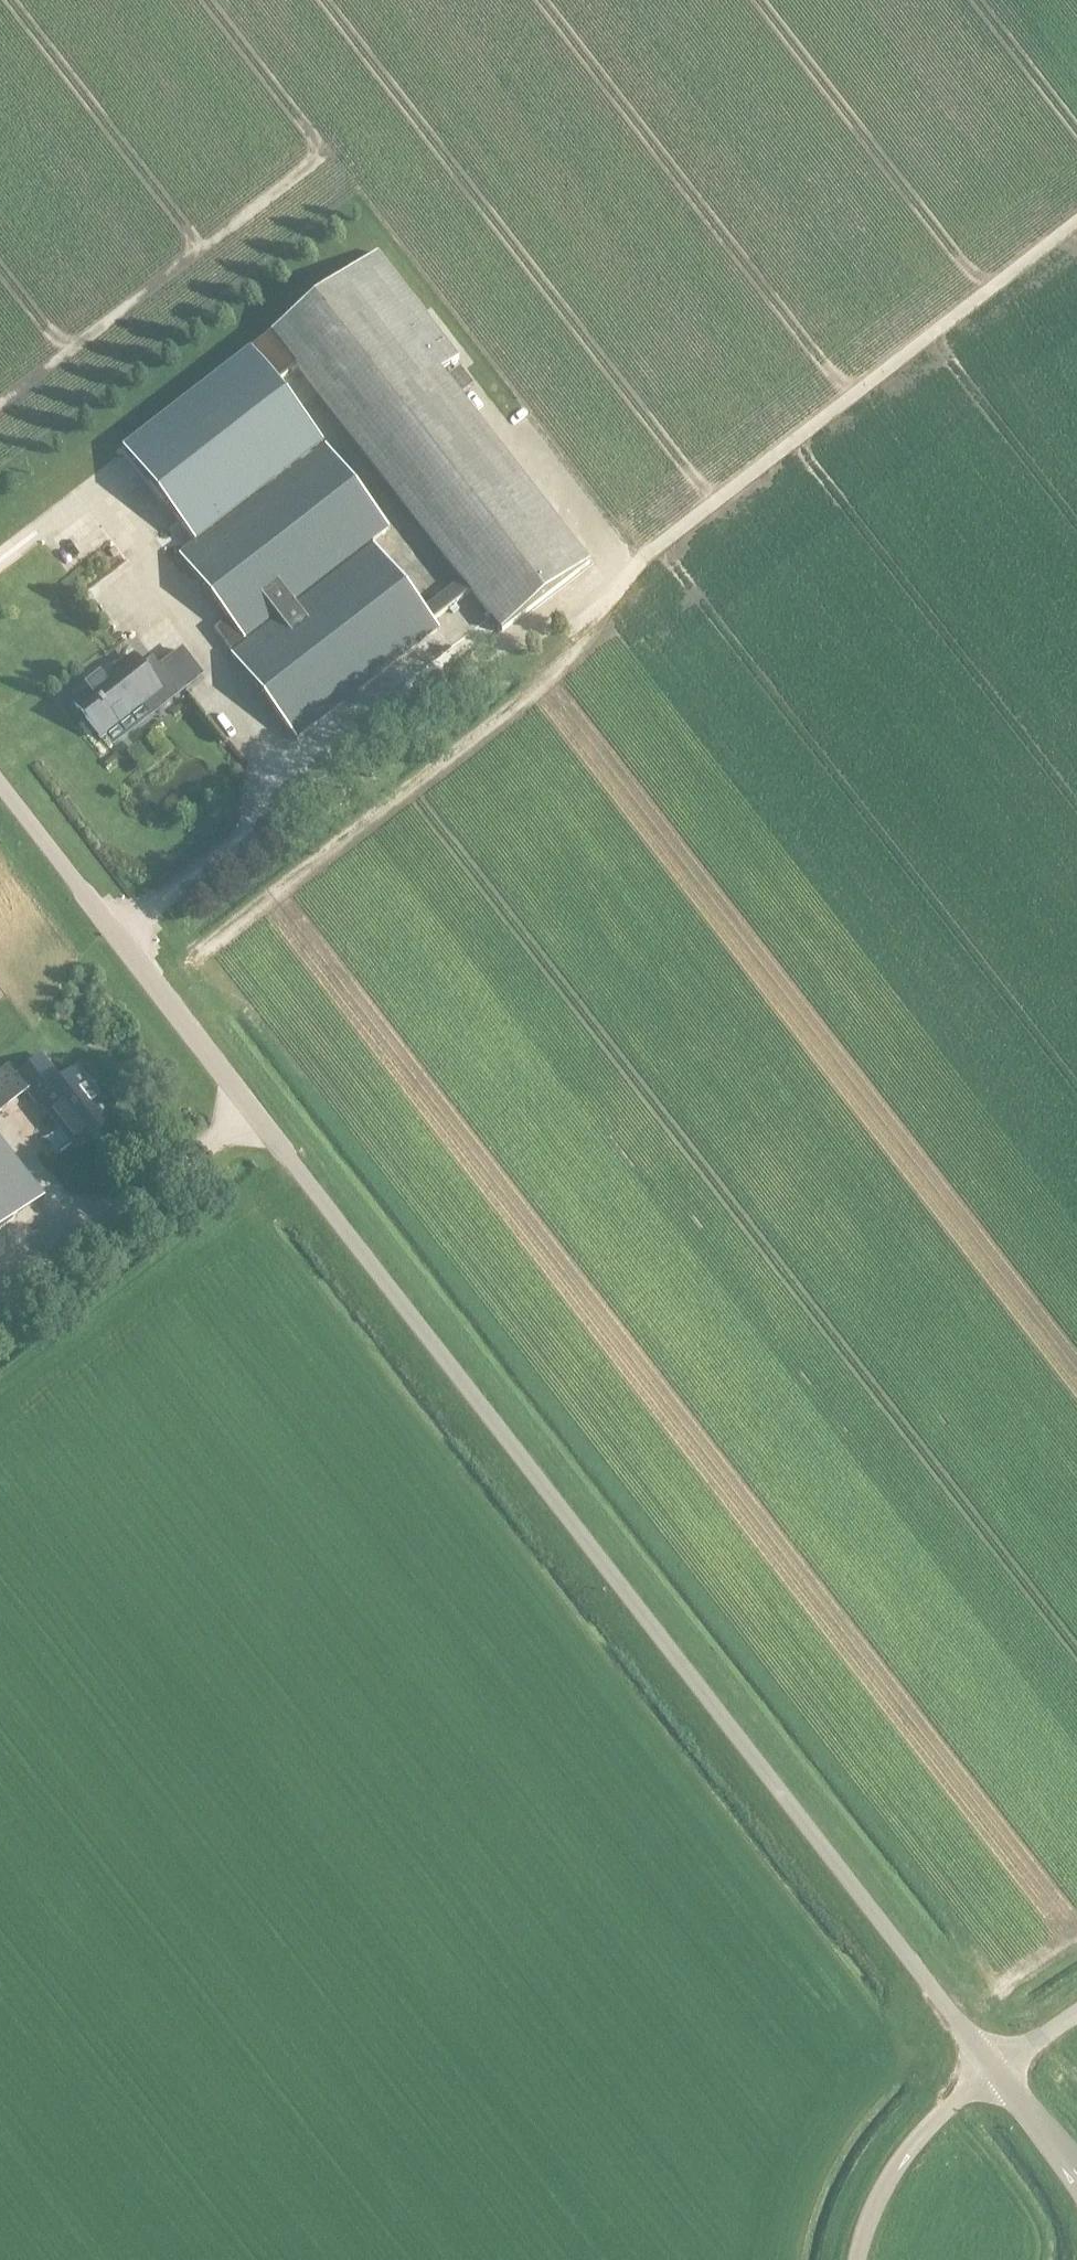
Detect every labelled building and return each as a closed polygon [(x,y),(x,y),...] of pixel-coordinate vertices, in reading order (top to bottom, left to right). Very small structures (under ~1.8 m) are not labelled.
[(294,363),(497,626),(584,558),(435,366),(453,353),(372,248),(267,329),(294,363)] [(274,379),(294,363),(267,329),(249,346),(121,442),(198,544),(326,448),(274,379)] [(297,741),(439,631),(374,546),(391,533),(326,448),(198,544),(180,557),(229,620),(214,631),(233,656),(232,656),(297,741)] [(171,629),(144,647),(151,658),(179,641),(171,629)] [(88,687),(91,690),(74,704),(101,739),(143,706),(151,716),(202,676),(183,651),(159,669),(153,661),(143,669),(134,657),(104,680),(101,677),(88,687)] [(376,738),(326,768),(332,778),(382,747),(376,738)] [(111,1117),(76,1072),(62,1083),(41,1057),(14,1078),(25,1091),(35,1105),(39,1102),(73,1146),(111,1117)] [(25,1091),(14,1078),(4,1065),(0,1069),(0,1111),(25,1091)] [(37,1204),(0,1157),(0,1233),(37,1204)]
